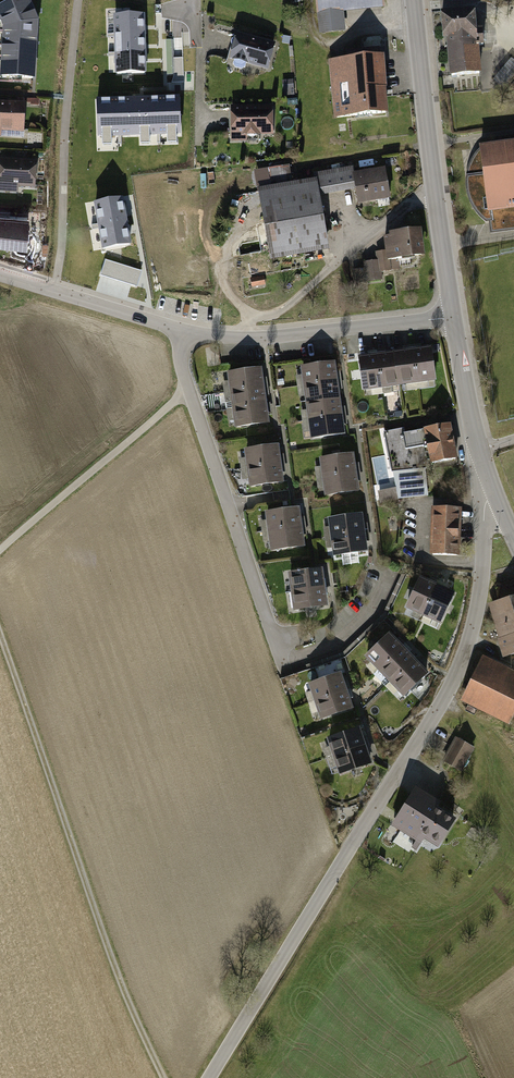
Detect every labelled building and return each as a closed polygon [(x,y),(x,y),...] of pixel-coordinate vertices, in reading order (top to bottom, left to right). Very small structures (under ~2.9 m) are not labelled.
[(0,10),(0,17),(5,30),(2,77),(34,80),(38,25),(27,0),(23,0),(0,10)] [(317,33),(345,31),(342,7),(382,3),(382,0),(313,0),(317,33)] [(472,9),(439,11),(441,40),(448,40),(450,73),(479,71),(478,44),(483,43),(482,22),(473,22),(472,9)] [(116,34),(143,33),(142,13),(115,14),(116,34)] [(276,42),(235,31),(228,57),(269,68),(276,42)] [(116,54),(144,53),(143,33),(116,34),(116,54)] [(117,74),(144,73),(144,53),(116,54),(117,74)] [(385,55),(328,59),(333,116),(390,111),(385,55)] [(97,100),(98,136),(181,133),(180,97),(97,100)] [(24,126),(25,99),(0,98),(0,131),(1,131),(1,125),(24,126)] [(273,99),(229,99),(229,140),(247,140),(247,128),(273,128),(273,99)] [(490,221),(491,232),(513,229),(513,143),(480,148),(484,175),(479,175),(478,172),(472,173),(473,176),(467,177),(467,184),(467,189),(469,196),(471,203),(475,209),(480,216),(486,221),(490,221)] [(35,182),(36,155),(0,153),(0,186),(12,187),(13,181),(35,182)] [(257,165),(270,251),(327,242),(320,195),(357,189),(359,203),(390,198),(384,162),(355,166),(355,162),(315,168),(315,170),(291,174),(289,160),(257,165)] [(95,202),(99,225),(126,220),(122,197),(95,202)] [(0,208),(0,235),(29,237),(30,209),(0,208)] [(99,225),(104,249),(130,244),(126,220),(99,225)] [(391,245),(376,247),(377,256),(364,257),(367,279),(382,278),(381,268),(401,266),(400,259),(423,256),(419,225),(417,225),(389,228),(391,245)] [(101,275),(137,286),(141,271),(105,260),(101,275)] [(253,289),(266,286),(265,277),(251,279),(253,289)] [(430,346),(414,348),(419,381),(436,379),(430,346)] [(414,348),(395,351),(400,383),(419,381),(414,348)] [(395,351),(378,353),(383,386),(400,383),(395,351)] [(378,353),(359,356),(365,389),(383,386),(378,353)] [(301,366),(303,383),(336,378),(335,361),(301,366)] [(227,372),(230,390),(264,385),(261,367),(227,372)] [(303,383),(305,401),(339,397),(336,378),(303,383)] [(267,404),(264,385),(230,390),(233,409),(267,404)] [(339,397),(305,401),(308,420),(344,416),(339,397)] [(270,423),(267,404),(233,409),(236,427),(270,423)] [(344,416),(308,420),(311,440),(347,435),(344,416)] [(449,424),(423,429),(427,452),(429,461),(456,456),(449,424)] [(427,452),(423,429),(404,434),(403,428),(383,432),(395,488),(377,491),(380,503),(426,492),(424,452),(427,452)] [(246,449),(248,469),(281,464),(278,445),(246,449)] [(321,456),(324,478),(356,472),(354,452),(321,456)] [(281,464),(248,469),(251,488),(284,483),(281,464)] [(356,472),(324,478),(326,496),(360,490),(356,472)] [(461,499),(430,498),(428,550),(459,551),(461,499)] [(267,510),(269,532),(303,527),(299,506),(267,510)] [(329,518),(332,537),(365,532),(362,513),(329,518)] [(303,527),(269,532),(272,552),(304,546),(303,527)] [(365,532),(332,537),(334,555),(368,551),(365,532)] [(289,571),(292,592),(324,588),(322,567),(289,571)] [(422,577),(410,608),(425,616),(440,585),(422,577)] [(455,592),(440,585),(425,616),(442,624),(455,592)] [(324,588),(292,592),(293,611),(327,607),(324,588)] [(488,602),(506,656),(513,653),(513,594),(488,602)] [(366,657),(379,671),(403,647),(392,633),(366,657)] [(416,659),(403,647),(379,671),(392,684),(416,659)] [(507,720),(513,706),(513,666),(482,652),(461,698),(507,720)] [(429,674),(416,659),(392,684),(405,697),(429,674)] [(341,673),(309,685),(314,703),(347,692),(341,673)] [(347,692),(314,703),(320,720),(354,710),(347,692)] [(361,728),(329,739),(334,757),(367,747),(361,728)] [(455,734),(443,756),(463,767),(475,745),(455,734)] [(367,747),(334,757),(340,776),(373,764),(367,747)] [(417,783),(390,824),(417,842),(422,835),(435,844),(453,815),(437,804),(440,799),(417,783)]
